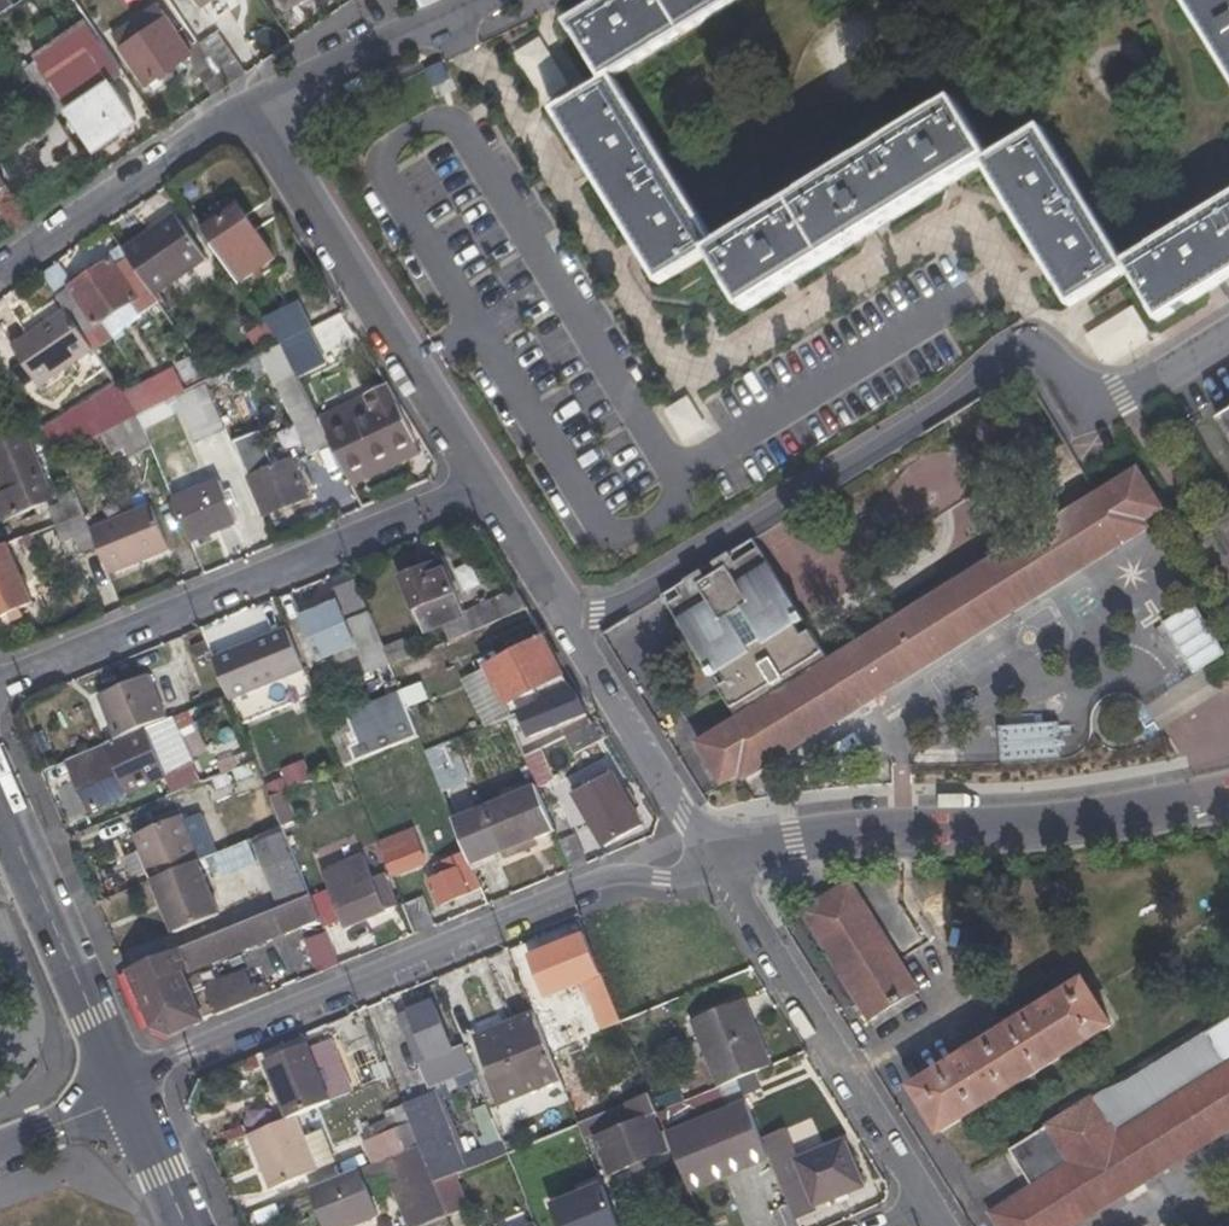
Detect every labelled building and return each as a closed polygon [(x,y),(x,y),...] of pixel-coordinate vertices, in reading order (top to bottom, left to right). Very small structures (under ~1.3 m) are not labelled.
[(9,0),(0,0),(0,15),(13,6),(9,0)] [(605,83),(615,77),(739,0),(612,0),(572,26),(605,83)] [(1228,70),(1228,0),(1186,0),(1228,70)] [(114,34),(148,82),(189,54),(157,5),(114,34)] [(56,113),(59,118),(70,110),(72,109),(50,78),(90,51),(111,82),(125,73),(91,23),(37,60),(40,64),(28,72),(56,113)] [(246,76),(217,32),(199,44),(209,57),(230,87),(246,76)] [(72,109),(70,110),(96,149),(137,120),(111,82),(90,51),(50,78),(72,109)] [(209,57),(194,68),(214,96),(230,87),(209,57)] [(29,132),(0,152),(0,171),(16,194),(80,152),(54,115),(56,113),(28,72),(24,66),(0,83),(0,89),(29,132)] [(662,283),(712,253),(719,248),(615,77),(605,83),(557,113),(662,283)] [(747,311),(984,166),(993,158),(958,101),(719,248),(712,253),(747,311)] [(1073,309),(1131,272),(1125,263),(1043,128),(993,158),(984,166),(1073,309)] [(0,171),(0,209),(17,232),(34,221),(16,194),(0,171)] [(1125,263),(1131,272),(1161,322),(1228,280),(1228,199),(1125,263)] [(273,260),(234,202),(200,225),(239,283),(273,260)] [(154,227),(158,232),(127,253),(153,292),(155,296),(206,261),(174,214),(154,227)] [(153,292),(127,253),(59,298),(66,310),(85,337),(153,292)] [(311,330),(298,304),(266,321),(281,344),(311,330)] [(74,366),(82,377),(102,364),(85,337),(66,310),(13,347),(40,389),(74,366)] [(416,445),(408,422),(389,385),(366,395),(374,413),(326,436),(332,447),(346,476),(416,445)] [(663,407),(682,438),(706,424),(687,393),(663,407)] [(366,395),(317,416),(326,436),(374,413),(366,395)] [(145,432),(177,416),(171,402),(138,417),(145,432)] [(290,411),(312,456),(332,447),(326,436),(317,416),(309,402),(290,411)] [(91,414),(49,437),(62,456),(102,436),(138,417),(130,404),(96,422),(91,414)] [(194,443),(223,436),(215,406),(186,413),(194,443)] [(1228,440),(1228,414),(1217,421),(1228,440)] [(124,450),(131,461),(154,449),(145,432),(138,417),(102,436),(112,456),(124,450)] [(272,459),(262,433),(236,443),(267,515),(312,498),(298,461),(294,462),(289,452),(272,459)] [(2,522),(53,500),(26,435),(0,445),(0,480),(6,496),(0,499),(0,517),(2,522)] [(832,662),(816,635),(725,691),(742,718),(699,744),(724,784),(744,773),(747,779),(1150,528),(1147,521),(1163,511),(1139,473),(832,662)] [(219,484),(175,501),(191,542),(235,523),(219,484)] [(63,506),(49,511),(56,527),(86,515),(76,491),(60,497),(63,506)] [(170,551),(153,507),(92,531),(100,548),(111,574),(170,551)] [(100,548),(92,531),(86,515),(56,527),(64,546),(76,541),(82,554),(100,548)] [(1215,527),(1228,549),(1228,519),(1215,527)] [(758,540),(667,596),(725,691),(816,635),(758,540)] [(32,603),(15,562),(0,568),(0,616),(32,603)] [(403,580),(425,634),(465,618),(463,614),(443,565),(428,570),(425,563),(412,568),(415,575),(403,580)] [(355,582),(335,590),(341,606),(348,622),(368,613),(355,582)] [(465,618),(472,633),(528,610),(516,590),(463,614),(465,618)] [(304,621),(320,660),(324,659),(355,646),(359,658),(366,655),(365,649),(380,644),(368,613),(348,622),(341,606),(304,621)] [(212,654),(202,629),(185,635),(195,660),(212,654)] [(215,659),(228,694),(232,701),(306,671),(289,630),(215,659)] [(578,689),(546,637),(486,669),(511,715),(518,712),(575,691),(578,689)] [(412,656),(406,640),(383,649),(390,665),(404,660),(412,656)] [(355,646),(324,659),(346,716),(402,694),(396,683),(390,665),(383,649),(380,644),(365,649),(366,655),(359,658),(355,646)] [(396,683),(411,676),(404,660),(390,665),(396,683)] [(507,718),(511,715),(486,669),(465,680),(487,725),(507,718)] [(149,677),(100,697),(117,740),(145,729),(166,720),(149,677)] [(566,719),(587,711),(575,691),(518,712),(530,740),(568,725),(566,719)] [(346,716),(327,723),(346,768),(420,737),(402,694),(346,716)] [(172,718),(166,720),(145,729),(165,778),(192,767),(172,718)] [(486,729),(495,752),(518,743),(509,720),(486,729)] [(566,737),(575,755),(609,739),(597,722),(566,737)] [(145,729),(117,740),(68,760),(88,809),(165,778),(145,729)] [(441,787),(468,777),(455,743),(429,753),(441,787)] [(538,751),(525,757),(536,786),(537,787),(551,781),(538,751)] [(281,829),(256,761),(204,782),(232,849),(281,829)] [(629,789),(621,794),(606,768),(590,775),(587,771),(563,784),(569,794),(574,792),(605,846),(641,827),(630,809),(638,804),(629,789)] [(537,787),(536,786),(454,820),(467,851),(472,865),(501,853),(504,860),(529,850),(527,844),(556,832),(537,787)] [(181,817),(134,836),(140,851),(149,873),(152,882),(199,863),(181,817)] [(586,864),(575,835),(559,841),(570,871),(586,864)] [(419,840),(385,853),(394,876),(427,863),(419,840)] [(293,850),(279,855),(298,901),(312,895),(293,850)] [(135,878),(149,873),(140,851),(126,857),(135,878)] [(430,881),(438,906),(482,889),(475,872),(472,865),(467,851),(434,865),(438,877),(430,881)] [(501,853),(472,865),(475,872),(504,860),(501,853)] [(364,858),(322,874),(345,931),(403,908),(402,906),(390,877),(374,883),(364,858)] [(220,914),(199,863),(152,882),(173,934),(220,914)] [(805,911),(873,1020),(919,992),(850,885),(805,911)] [(298,901),(129,972),(152,1026),(172,1036),(265,998),(260,987),(255,990),(247,972),(195,994),(185,972),(321,917),(312,895),(298,901)] [(403,908),(415,935),(436,926),(425,898),(402,906),(403,908)] [(328,933),(307,942),(319,975),(340,966),(328,933)] [(607,1027),(620,1021),(586,937),(530,961),(545,997),(582,984),(591,1007),(598,1006),(607,1027)] [(913,1089),(942,1134),(1112,1026),(1083,981),(913,1089)] [(720,1087),(738,1080),(771,1066),(763,1047),(761,1048),(749,1020),(753,1019),(745,1000),(694,1022),(720,1087)] [(408,1028),(429,1080),(467,1065),(453,1031),(444,1033),(433,1005),(413,1013),(417,1025),(408,1028)] [(481,1040),(507,1100),(561,1077),(554,1060),(536,1017),(481,1040)] [(312,1044),(266,1062),(288,1119),(299,1115),(354,1093),(333,1041),(313,1049),(312,1044)] [(554,1060),(561,1077),(572,1104),(592,1096),(582,1071),(591,1066),(582,1048),(554,1060)] [(1228,1130),(1228,1066),(1117,1135),(1095,1098),(1010,1150),(1034,1187),(992,1213),(1000,1225),(1074,1225),(1228,1130)] [(683,1088),(664,1097),(669,1109),(688,1101),(683,1088)] [(688,1101),(669,1109),(657,1113),(664,1129),(713,1107),(707,1093),(688,1101)] [(462,1172),(431,1094),(404,1104),(422,1146),(437,1183),(462,1172)] [(657,1113),(651,1095),(581,1124),(587,1140),(588,1142),(597,1137),(655,1114),(657,1113)] [(755,1119),(747,1103),(729,1111),(740,1136),(707,1150),(715,1169),(686,1182),(691,1193),(770,1158),(755,1119)] [(729,1111),(668,1137),(686,1182),(715,1169),(707,1150),(740,1136),(729,1111)] [(670,1152),(655,1114),(597,1137),(613,1175),(670,1152)] [(299,1115),(288,1119),(247,1137),(271,1191),(337,1164),(323,1130),(307,1137),(299,1115)] [(477,1156),(480,1165),(509,1153),(498,1130),(479,1137),(486,1153),(477,1156)] [(397,1131),(364,1144),(373,1165),(406,1152),(397,1131)] [(799,1162),(817,1204),(860,1186),(844,1143),(799,1162)] [(443,1217),(451,1216),(438,1189),(437,1183),(422,1146),(406,1152),(373,1165),(365,1168),(371,1184),(387,1178),(407,1225),(422,1225),(443,1217)] [(359,1171),(312,1189),(328,1225),(354,1225),(377,1217),(359,1171)] [(456,1183),(438,1189),(451,1216),(467,1210),(456,1183)] [(605,1186),(554,1207),(562,1225),(622,1225),(605,1186)] [(771,1212),(777,1225),(799,1225),(789,1205),(771,1212)]
